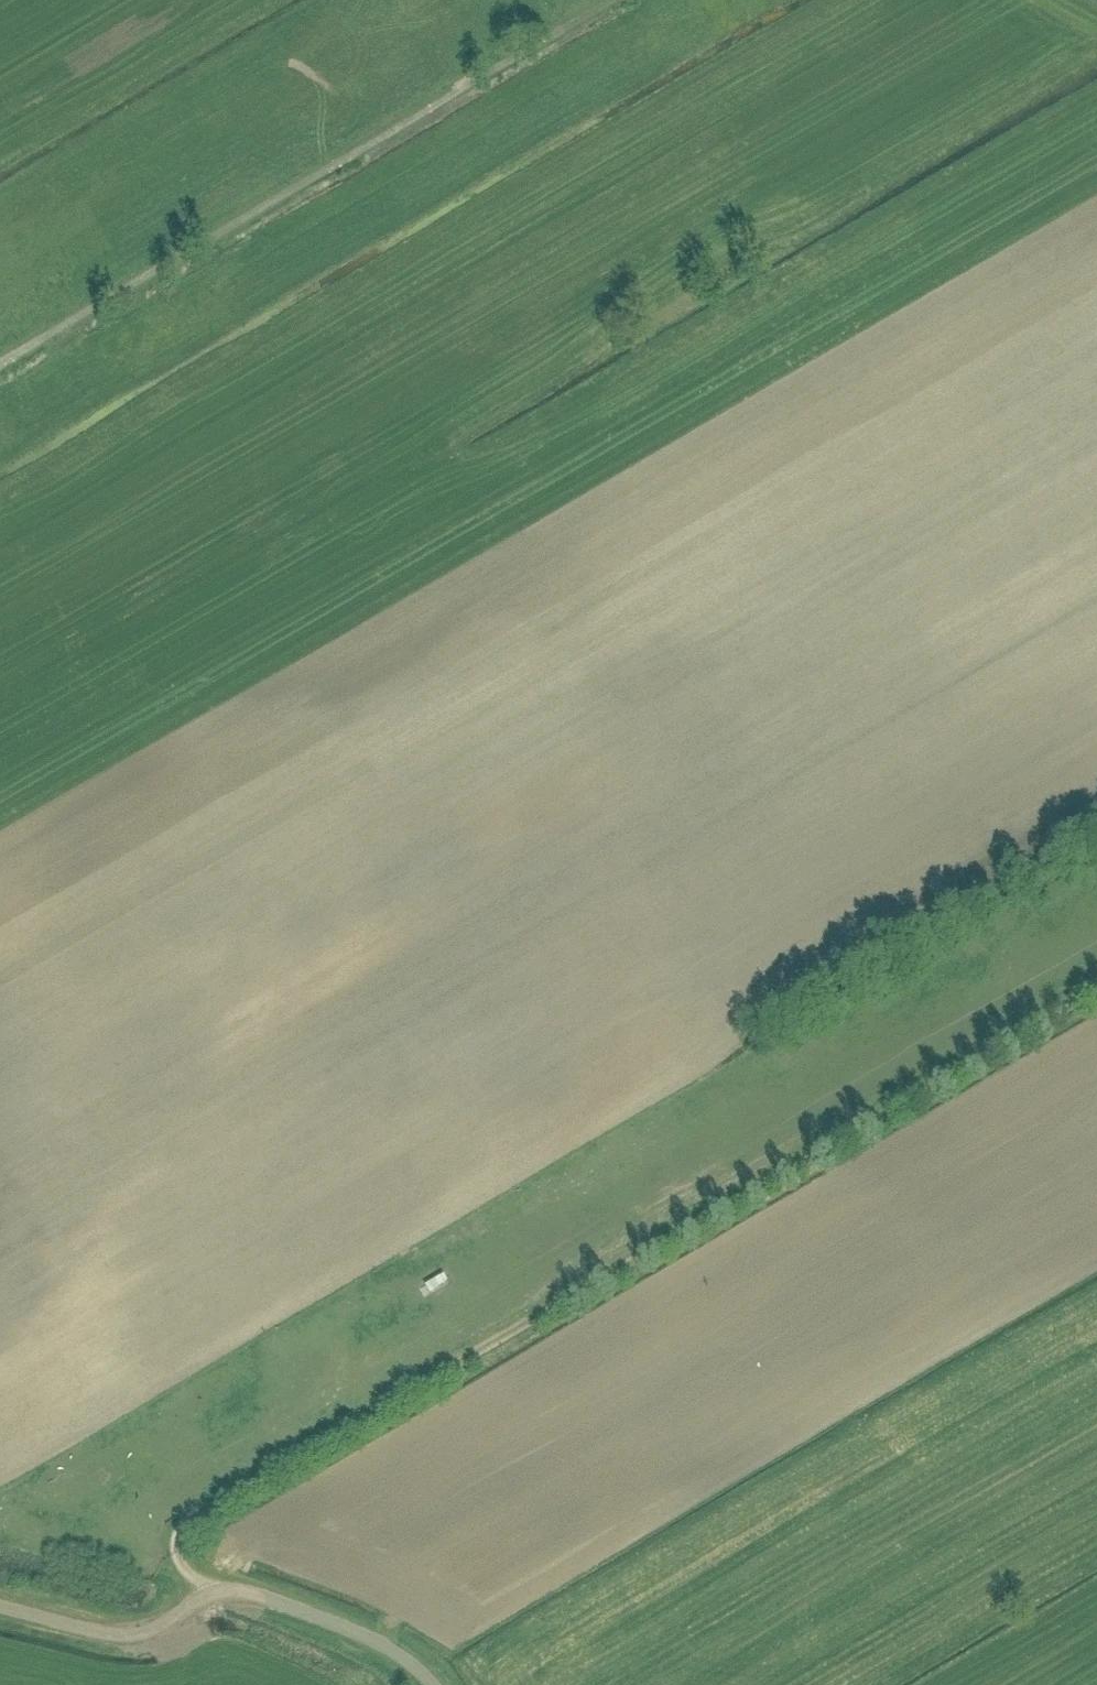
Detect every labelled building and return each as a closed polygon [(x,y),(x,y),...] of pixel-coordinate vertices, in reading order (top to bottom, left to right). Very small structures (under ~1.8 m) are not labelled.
[(47,1486),(62,1479),(56,1467),(41,1475),(47,1486)]
